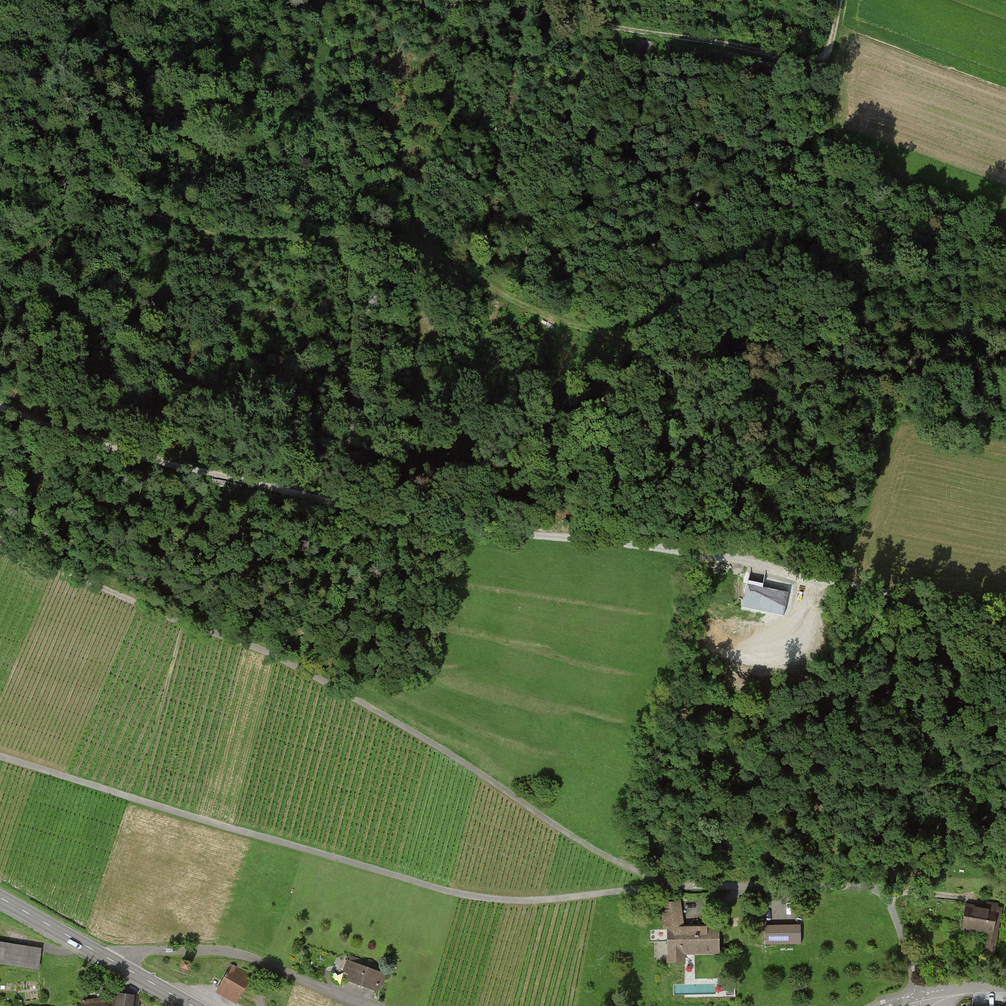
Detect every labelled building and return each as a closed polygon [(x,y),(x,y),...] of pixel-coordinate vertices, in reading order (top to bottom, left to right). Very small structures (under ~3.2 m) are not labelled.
[(685,960),(685,953),(717,951),(716,924),(684,925),(683,901),(663,902),(666,961),(685,960)] [(995,953),(1003,906),(987,903),(986,907),(967,904),(963,929),(987,933),(984,952),(995,953)] [(791,926),(763,926),(764,947),(791,947),(791,926)] [(0,941),(0,944),(0,963),(41,969),(44,947),(0,941)] [(182,965),(189,967),(191,960),(184,958),(182,965)] [(387,970),(351,959),(345,979),(382,989),(387,970)] [(234,965),(218,991),(239,1003),(255,977),(234,965)] [(142,994),(121,993),(120,1005),(141,1005),(142,994)] [(115,995),(84,999),(85,1005),(116,1005),(115,995)]
